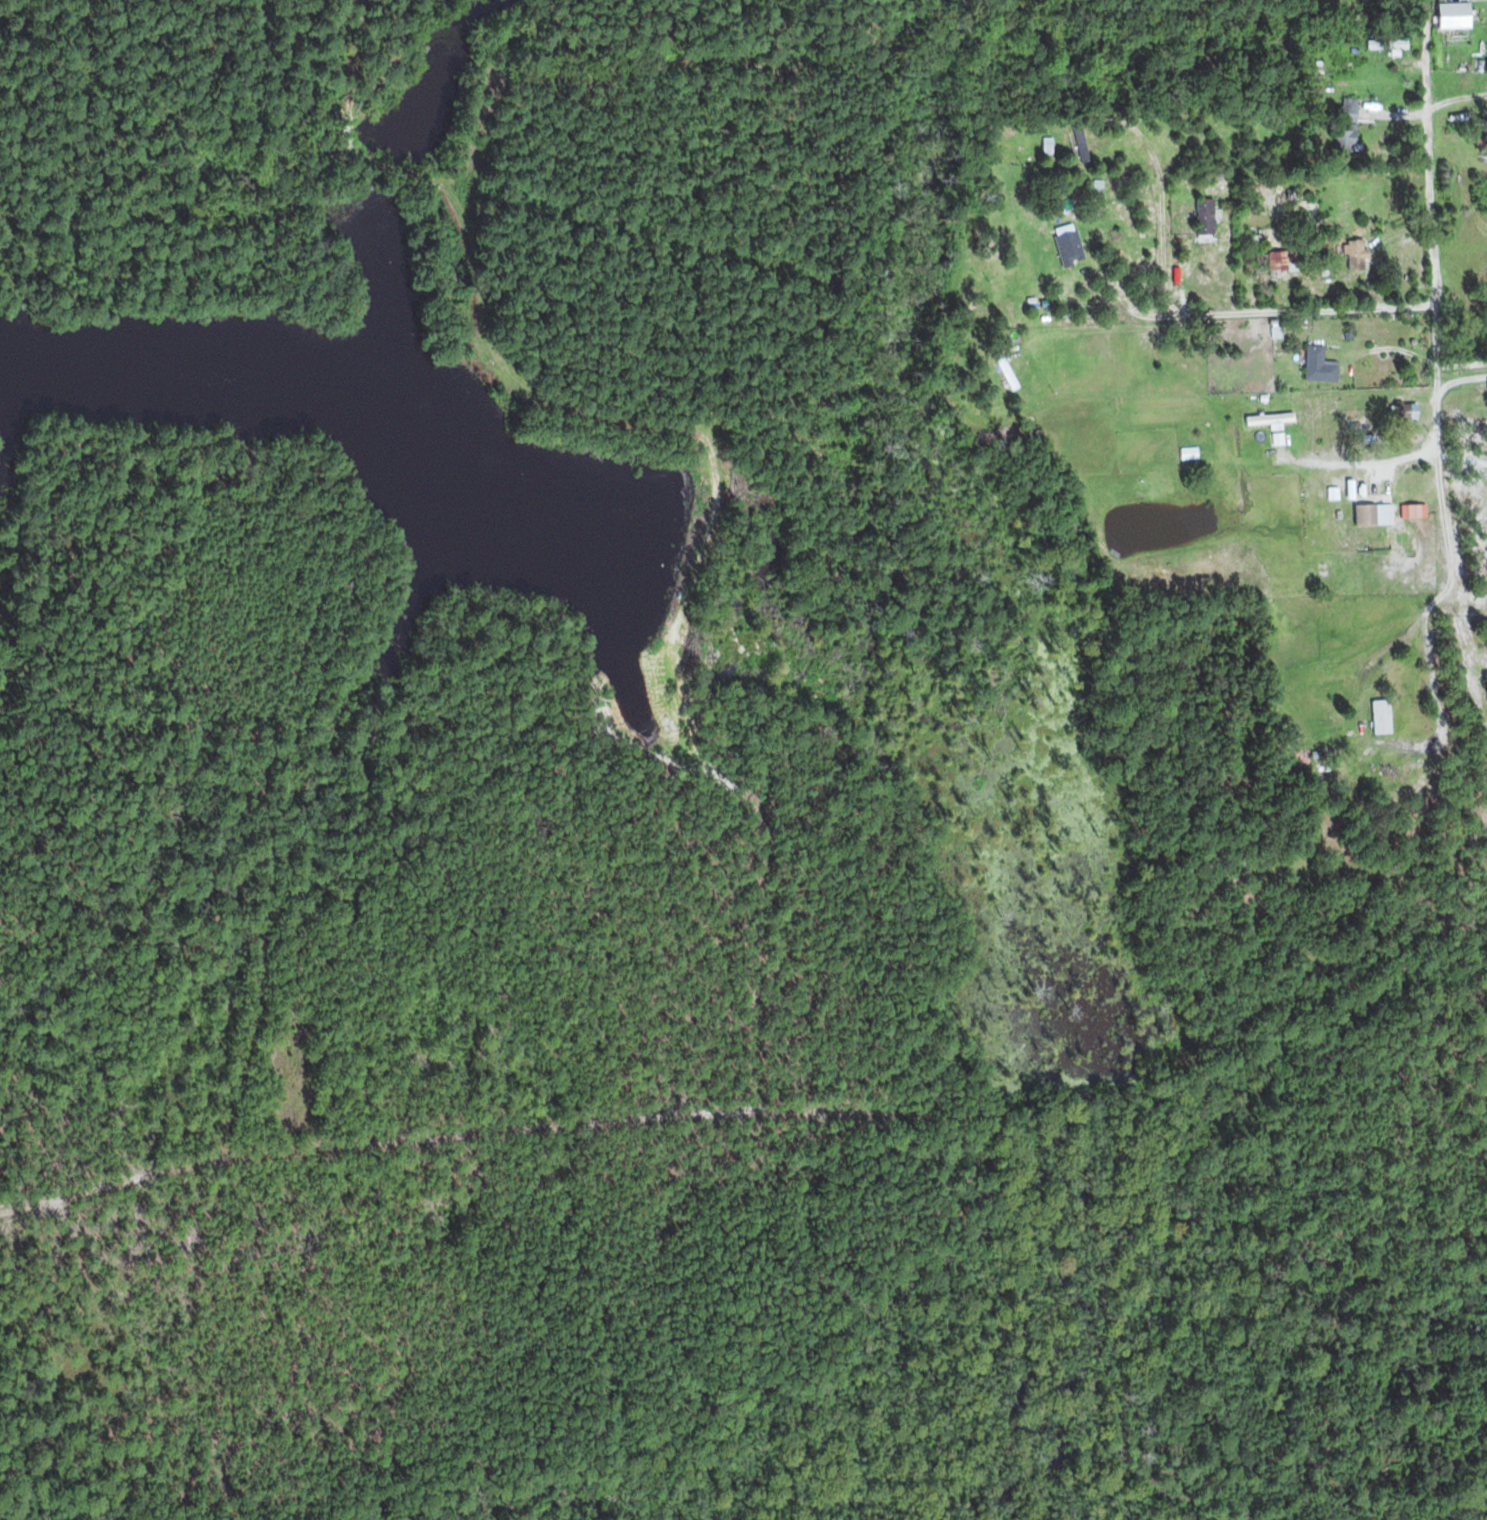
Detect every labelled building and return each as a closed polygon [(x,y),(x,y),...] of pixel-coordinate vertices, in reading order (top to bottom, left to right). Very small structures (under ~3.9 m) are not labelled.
[(1441,27),(1473,27),(1473,2),(1441,2),(1441,27)] [(1409,49),(1409,39),(1368,39),(1368,49),(1409,49)] [(1343,120),(1360,120),(1360,97),(1343,97),(1343,120)] [(1091,161),(1083,121),(1073,123),(1081,162),(1091,161)] [(1359,123),(1338,123),(1338,149),(1359,149),(1359,123)] [(1217,235),(1217,198),(1199,198),(1199,235),(1217,235)] [(1371,258),(1371,248),(1365,248),(1365,240),(1351,240),(1351,270),(1365,270),(1365,258),(1371,258)] [(1299,271),(1299,251),(1268,251),(1268,278),(1283,278),(1283,271),(1299,271)] [(1325,361),(1326,345),(1308,345),(1307,380),(1338,381),(1339,361),(1325,361)] [(1020,388),(1005,349),(996,353),(1011,391),(1020,388)] [(1398,405),(1398,417),(1415,418),(1415,405),(1398,405)] [(1295,414),(1248,414),(1248,423),(1295,423),(1295,414)] [(1181,449),(1182,459),(1198,459),(1198,449),(1181,449)] [(1357,527),(1386,526),(1386,505),(1357,505),(1357,527)] [(1417,548),(1417,515),(1390,515),(1390,548),(1417,548)] [(1374,700),(1374,734),(1393,734),(1393,700),(1374,700)]
